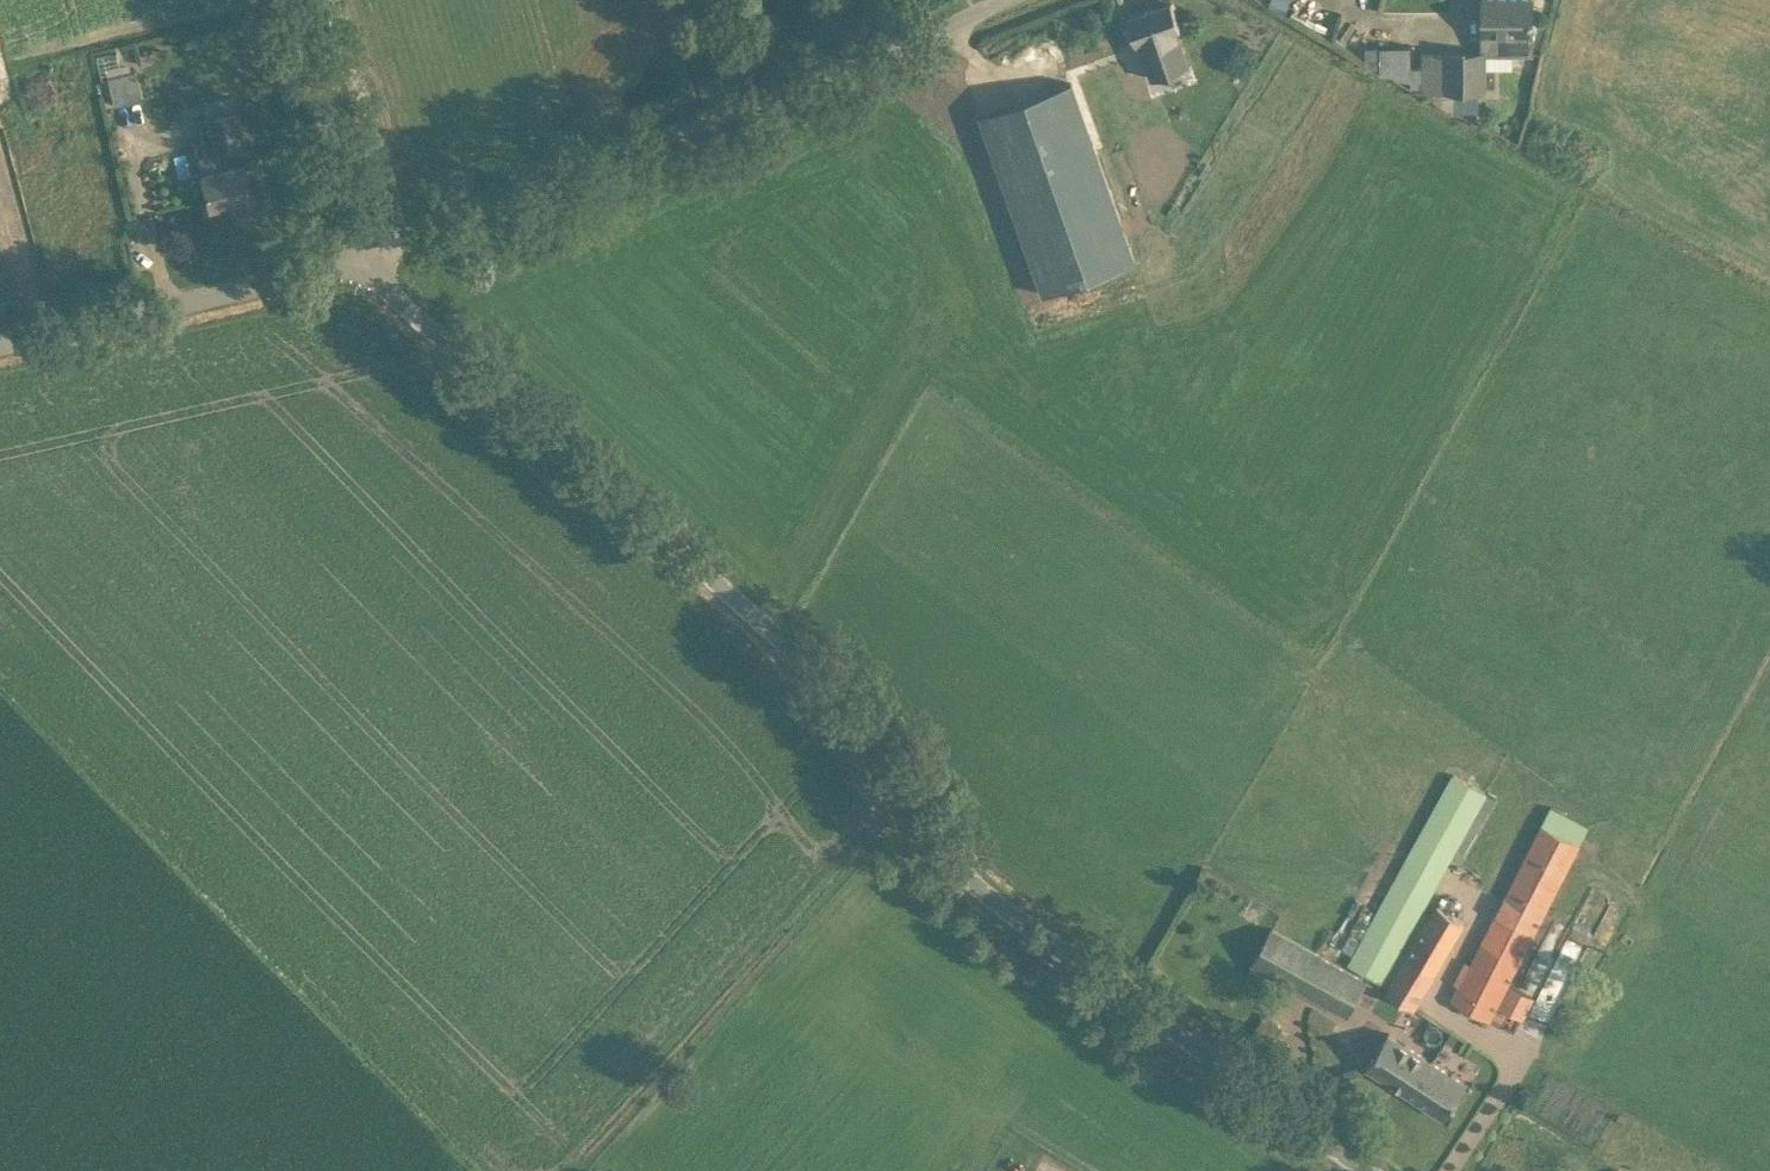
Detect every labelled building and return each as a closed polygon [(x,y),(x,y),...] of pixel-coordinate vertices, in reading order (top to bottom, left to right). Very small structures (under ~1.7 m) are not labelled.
[(1482,53),(1487,53),(1532,53),(1533,22),(1533,0),(1482,0),(1482,21),(1482,50),(1482,53)] [(1171,2),(1127,18),(1135,40),(1136,43),(1141,41),(1147,60),(1153,76),(1188,65),(1176,29),(1180,27),(1179,24),(1171,2)] [(1381,46),(1381,66),(1411,66),(1411,46),(1381,46)] [(1422,89),(1421,90),(1434,90),(1455,90),(1486,90),(1487,53),(1482,53),(1482,50),(1422,50),(1421,66),(1421,75),(1421,86),(1422,89)] [(1411,86),(1421,86),(1421,75),(1421,66),(1411,66),(1411,79),(1411,86)] [(107,76),(113,104),(142,98),(135,69),(107,76)] [(1074,81),(981,114),(1043,291),(1136,258),(1098,150),(1082,105),(1074,81)] [(161,94),(149,97),(152,113),(164,111),(161,94)] [(204,183),(209,206),(251,197),(243,162),(242,162),(238,146),(243,145),(230,95),(205,101),(216,151),(218,150),(221,167),(201,172),(204,183)] [(1100,134),(1109,131),(1119,128),(1115,117),(1097,123),(1100,134)] [(1348,962),(1382,981),(1487,794),(1453,775),(1348,962)] [(1451,1000),(1489,1019),(1589,824),(1551,805),(1451,1000)] [(1386,992),(1412,1008),(1464,920),(1437,905),(1386,992)] [(1252,963),(1347,1015),(1367,979),(1272,927),(1252,963)] [(1509,984),(1498,1005),(1523,1018),(1534,996),(1509,984)] [(1243,1031),(1271,1052),(1288,1030),(1260,1008),(1243,1031)] [(1367,1066),(1444,1117),(1466,1083),(1389,1032),(1367,1066)] [(1619,1114),(1616,1120),(1623,1123),(1626,1118),(1619,1114)]
